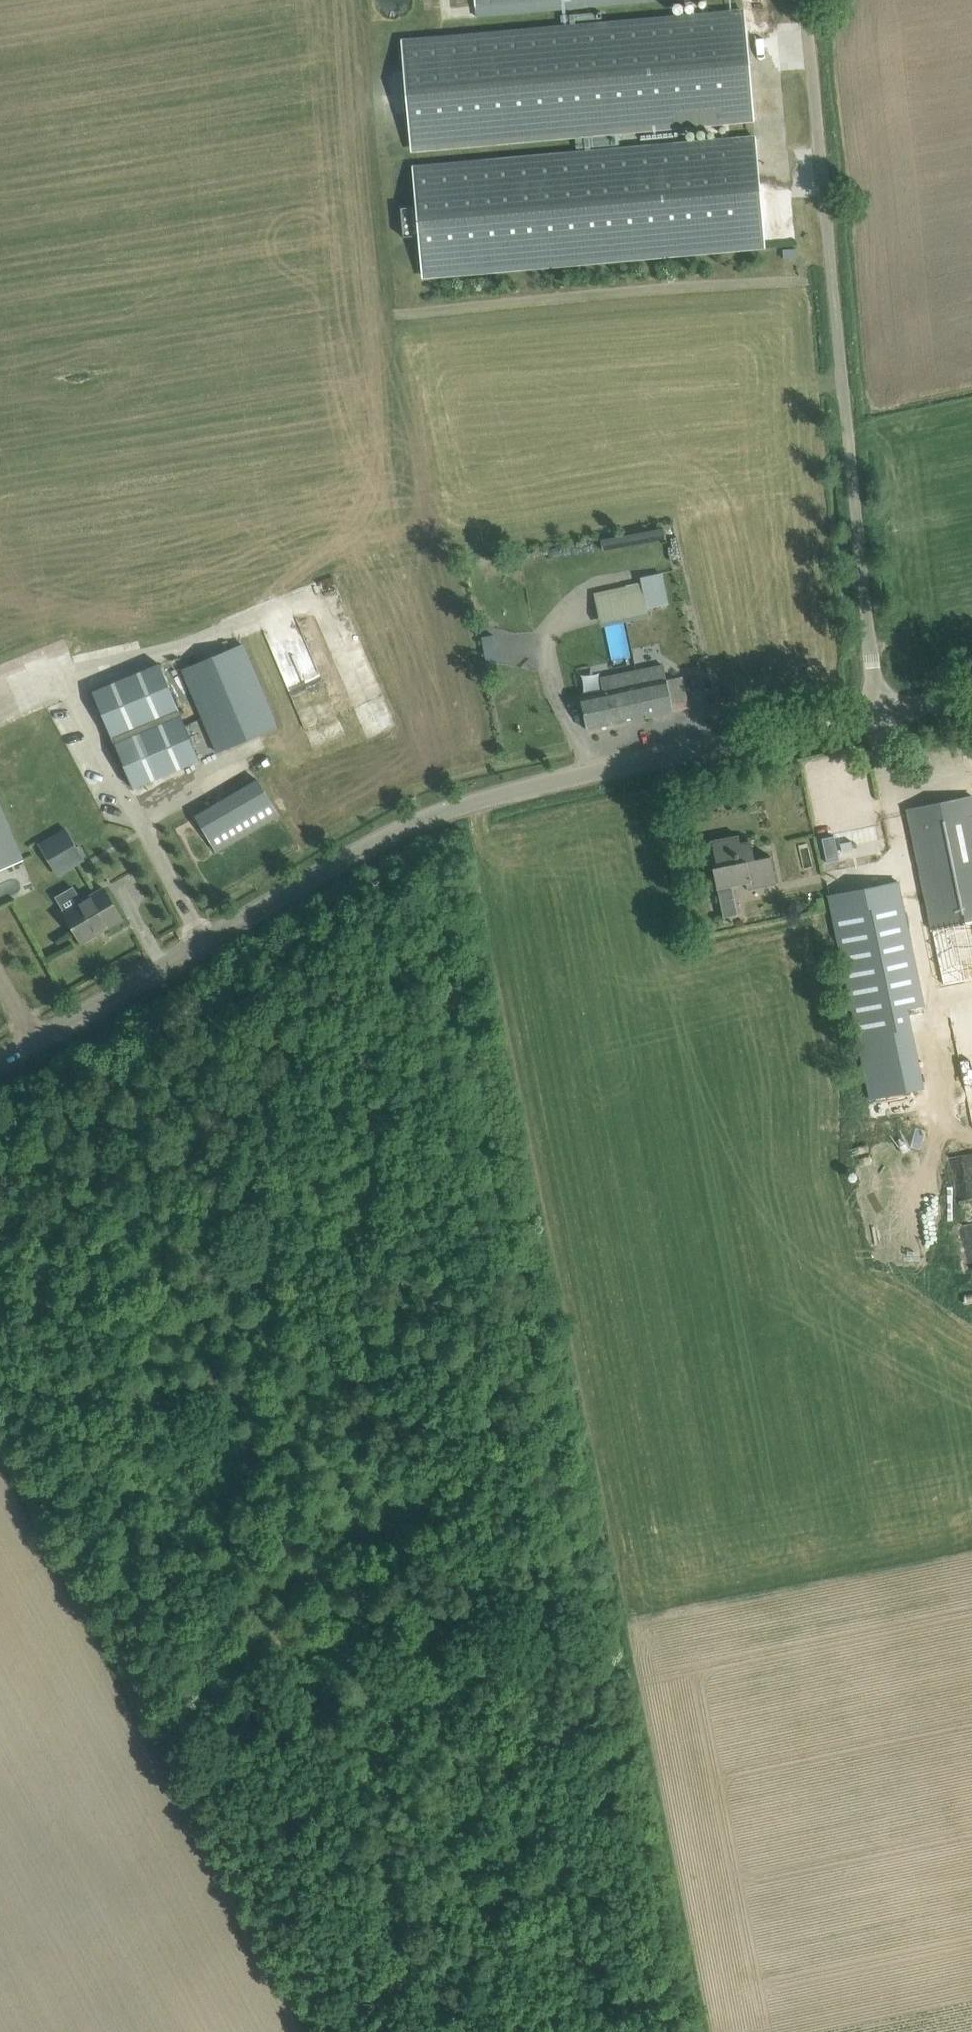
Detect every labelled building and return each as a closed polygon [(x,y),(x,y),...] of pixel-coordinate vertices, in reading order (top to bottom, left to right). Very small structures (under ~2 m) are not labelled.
[(477,17),(663,0),(475,0),(475,5),(476,5),(477,17)] [(744,10),(403,40),(413,148),(576,133),(619,129),(753,117),(744,10)] [(619,129),(576,133),(577,153),(620,149),(619,129)] [(577,153),(415,167),(424,274),(764,243),(755,137),(620,149),(577,153)] [(600,589),(603,623),(654,618),(651,584),(600,589)] [(493,634),(482,636),(486,661),(498,659),(493,634)] [(184,668),(219,751),(277,727),(243,643),(184,668)] [(159,663),(94,690),(134,788),(201,760),(159,663)] [(689,708),(685,688),(681,664),(665,667),(664,665),(601,678),(604,692),(581,696),(587,729),(689,708)] [(196,815),(218,851),(279,814),(257,777),(196,815)] [(908,809),(912,828),(941,966),(971,960),(971,796),(908,809)] [(24,858),(0,802),(0,868),(24,858)] [(884,839),(883,825),(845,827),(846,841),(884,839)] [(66,827),(53,835),(65,856),(79,848),(66,827)] [(777,883),(775,875),(771,855),(755,858),(751,841),(741,843),(739,835),(712,840),(717,866),(713,867),(717,887),(746,881),(748,889),(777,883)] [(926,1087),(902,974),(917,971),(899,881),(829,896),(871,1098),(926,1087)] [(123,918),(112,901),(105,887),(64,911),(82,942),(99,932),(98,931),(104,927),(105,928),(123,918)] [(954,1155),(961,1194),(971,1192),(971,1152),(954,1155)]
